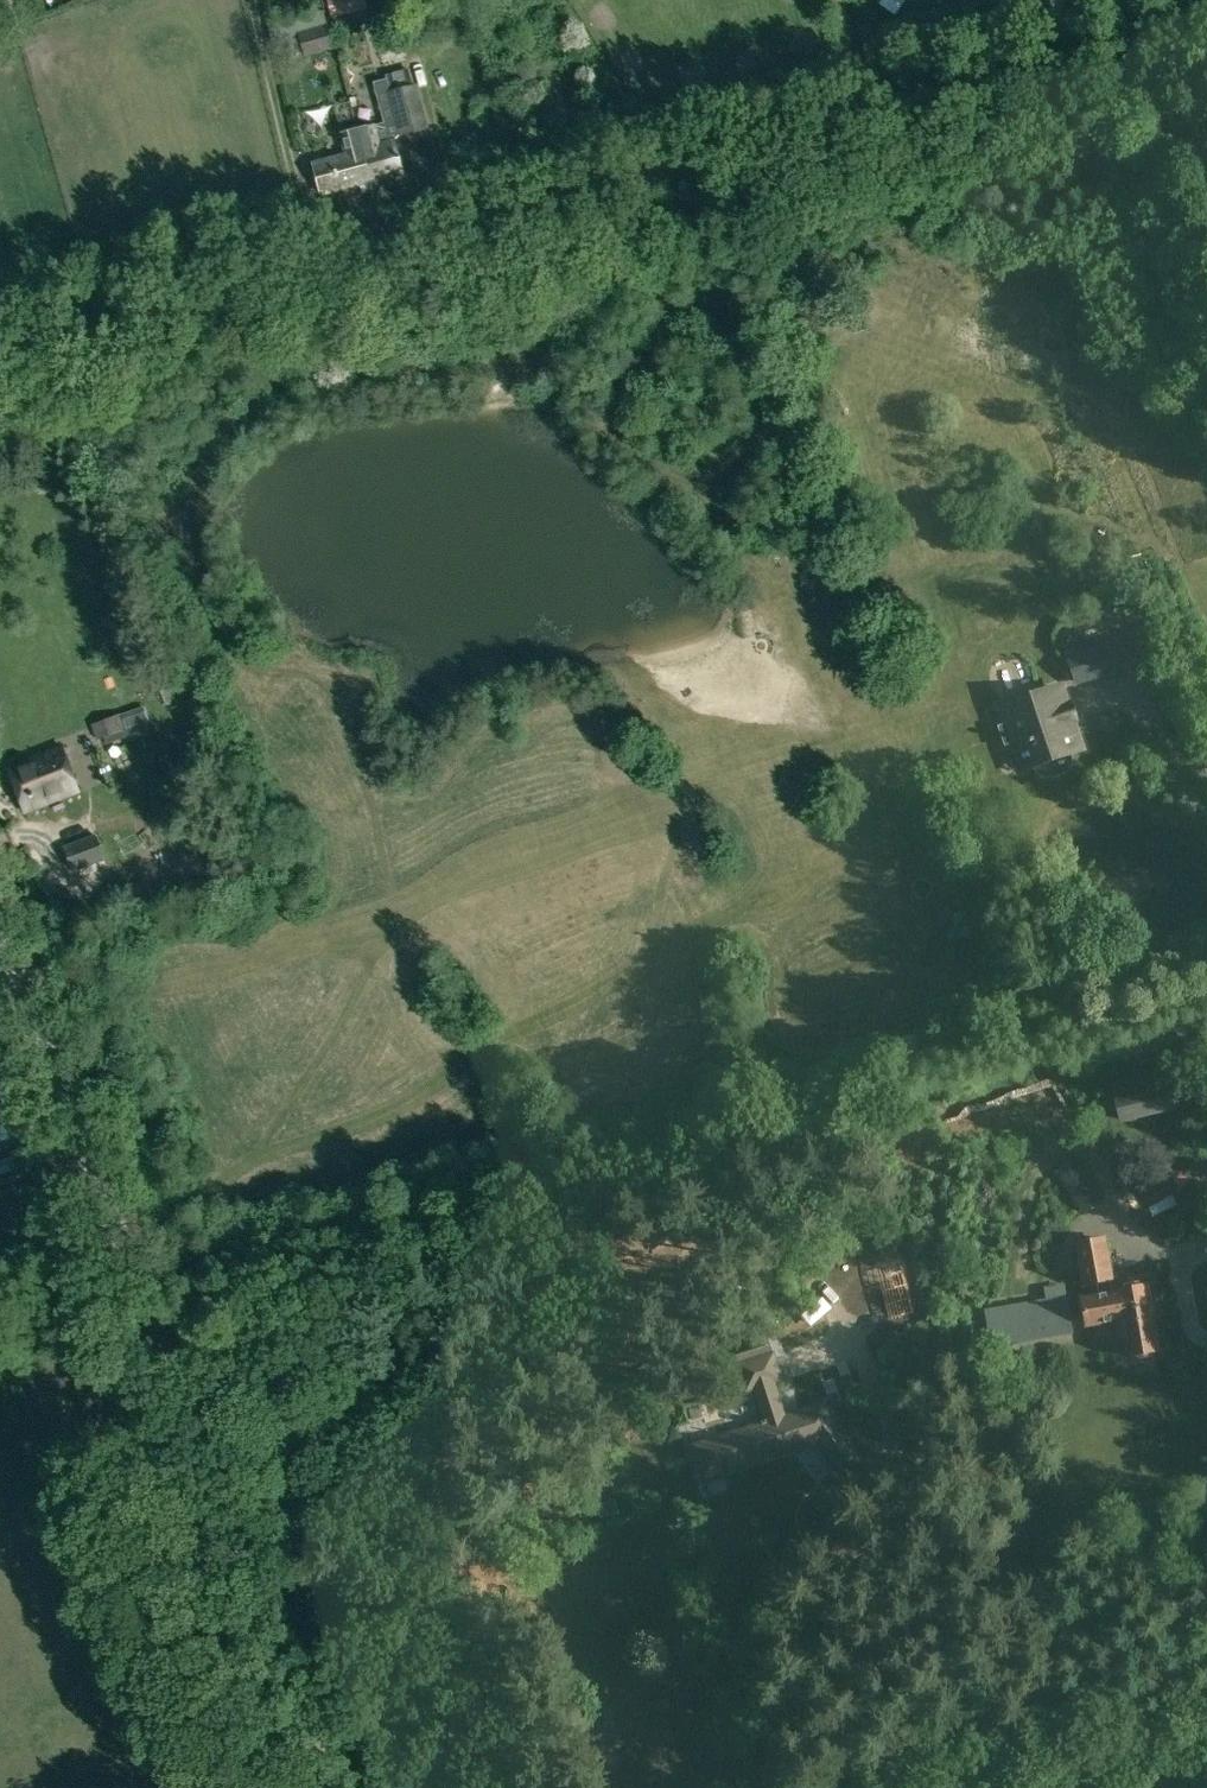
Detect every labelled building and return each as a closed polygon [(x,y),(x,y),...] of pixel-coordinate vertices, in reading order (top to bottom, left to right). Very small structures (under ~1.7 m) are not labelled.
[(367,8),(365,0),(327,0),(331,17),(367,8)] [(333,51),(326,27),(322,9),(266,24),(274,54),(289,50),(288,45),(299,42),(304,59),(333,51)] [(411,73),(387,80),(402,135),(426,128),(411,73)] [(378,146),(373,126),(357,130),(371,183),(398,175),(399,176),(400,176),(391,142),(389,142),(389,143),(378,146)] [(339,135),(344,155),(334,158),(333,157),(331,158),(340,192),(342,191),(371,183),(357,130),(339,135)] [(1106,632),(1066,645),(1077,680),(1117,667),(1106,632)] [(1008,722),(998,725),(1005,744),(1014,741),(1023,766),(1031,763),(1033,769),(1037,774),(1042,777),(1047,779),(1053,778),(1059,777),(1064,774),(1068,771),(1071,766),(1072,761),(1072,755),(1070,750),(1079,747),(1059,686),(1002,705),(1008,722)] [(120,714),(91,726),(97,740),(126,728),(120,714)] [(6,768),(24,812),(78,791),(60,747),(6,768)] [(123,851),(134,879),(183,860),(171,831),(123,851)] [(72,871),(105,858),(95,834),(63,847),(72,871)] [(1170,1069),(1114,1082),(1122,1118),(1178,1104),(1170,1069)] [(1103,1203),(1076,1159),(1054,1172),(1081,1216),(1103,1203)] [(1097,1285),(1110,1282),(1115,1281),(1107,1236),(1075,1242),(1083,1287),(1097,1285)] [(1159,1350),(1147,1284),(1112,1290),(1110,1282),(1097,1285),(1098,1292),(1082,1295),(1087,1325),(1117,1320),(1120,1337),(1126,1336),(1129,1355),(1136,1354),(1139,1357),(1150,1355),(1153,1351),(1159,1350)] [(991,1310),(996,1342),(1071,1328),(1065,1297),(991,1310)] [(738,1354),(740,1363),(748,1388),(756,1386),(766,1418),(761,1420),(763,1422),(694,1444),(704,1476),(818,1439),(842,1473),(864,1458),(824,1402),(785,1415),(774,1380),(782,1378),(774,1352),(773,1353),(770,1344),(738,1354)]
